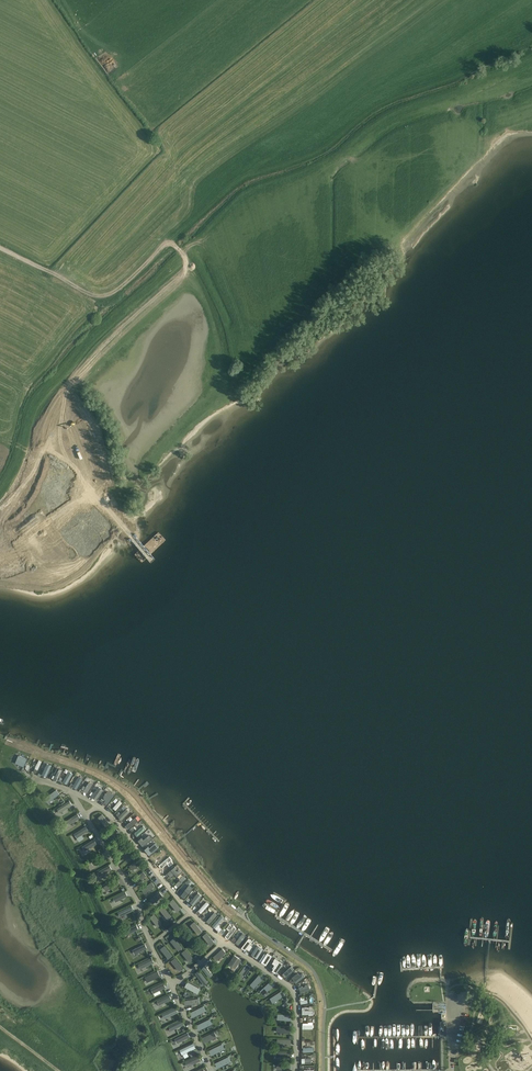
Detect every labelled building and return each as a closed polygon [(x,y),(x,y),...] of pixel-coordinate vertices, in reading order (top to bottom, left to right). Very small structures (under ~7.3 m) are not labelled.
[(18,756),(15,764),(24,768),(27,760),(18,756)] [(39,761),(34,772),(36,774),(42,762),(41,762),(39,761)] [(47,764),(42,775),(47,778),(52,767),(47,764)] [(53,771),(50,776),(58,780),(57,779),(63,769),(62,768),(62,769),(57,767),(55,772),(53,771)] [(69,772),(63,782),(67,785),(73,774),(69,772)] [(79,777),(73,787),(77,790),(83,780),(79,777)] [(84,787),(82,790),(84,791),(84,792),(85,793),(86,794),(92,785),(90,783),(86,788),(84,787)] [(99,785),(92,795),(96,798),(103,788),(99,785)] [(56,788),(49,794),(52,797),(59,792),(56,788)] [(107,791),(103,797),(103,799),(105,801),(104,803),(107,805),(114,796),(107,791)] [(69,799),(57,807),(59,812),(72,803),(69,799)] [(119,801),(112,809),(115,811),(122,804),(119,801)] [(126,810),(118,818),(121,821),(129,813),(126,810)] [(77,812),(66,820),(68,824),(80,816),(77,812)] [(102,813),(98,816),(106,826),(110,823),(102,813)] [(133,814),(124,821),(127,825),(132,820),(133,821),(132,822),(135,824),(139,821),(133,814)] [(85,825),(74,833),(76,837),(88,829),(85,825)] [(143,825),(135,832),(137,835),(146,828),(143,825)] [(114,826),(105,834),(108,837),(118,830),(114,826)] [(150,834),(143,840),(145,843),(152,837),(150,834)] [(123,837),(113,844),(116,848),(126,840),(123,837)] [(94,838),(82,846),(85,850),(96,843),(94,838)] [(158,841),(147,851),(150,854),(161,845),(158,841)] [(132,847),(122,855),(125,859),(135,851),(132,847)] [(102,852),(90,859),(93,863),(105,857),(102,852)] [(162,854),(154,860),(156,862),(164,856),(162,854)] [(171,855),(159,866),(162,869),(167,864),(170,867),(177,861),(171,855)] [(139,857),(129,865),(132,869),(142,861),(139,857)] [(109,864),(97,871),(99,876),(112,868),(109,864)] [(177,876),(181,873),(175,866),(168,873),(171,877),(174,873),(177,876)] [(143,871),(133,878),(136,882),(146,874),(143,871)] [(180,880),(176,884),(178,887),(183,883),(182,882),(186,878),(183,875),(179,879),(180,880)] [(117,878),(104,885),(106,889),(120,882),(117,878)] [(151,881),(142,889),(145,893),(155,885),(151,881)] [(189,883),(181,893),(184,896),(193,886),(189,883)] [(125,891),(113,897),(115,901),(127,895),(125,891)] [(159,891),(150,899),(153,902),(162,895),(159,891)] [(198,892),(190,901),(194,904),(202,895),(198,892)] [(173,898),(169,901),(177,911),(181,908),(173,898)] [(207,901),(198,910),(201,912),(209,904),(207,901)] [(131,905),(118,911),(120,916),(133,909),(131,905)] [(164,906),(160,909),(167,919),(171,916),(164,906)] [(214,911),(207,920),(209,922),(217,914),(214,911)] [(154,913),(150,916),(158,926),(162,923),(154,913)] [(221,914),(212,924),(215,927),(224,917),(221,914)] [(194,921),(191,924),(198,934),(202,931),(194,921)] [(136,923),(124,929),(126,934),(139,928),(136,923)] [(226,934),(229,937),(234,930),(228,925),(225,929),(228,932),(226,934)] [(184,929),(180,932),(188,942),(192,939),(184,929)] [(238,939),(235,942),(239,945),(246,936),(239,930),(236,935),(238,936),(237,938),(238,939)] [(206,932),(203,935),(210,945),(214,942),(206,932)] [(174,937),(170,940),(178,950),(182,947),(174,937)] [(248,937),(242,945),(245,948),(247,947),(249,949),(252,945),(250,943),(252,940),(248,937)] [(196,941),(192,943),(199,954),(203,951),(196,941)] [(145,943),(132,949),(135,953),(147,947),(145,943)] [(258,944),(252,953),(257,957),(263,948),(258,944)] [(164,945),(160,948),(168,958),(172,955),(164,945)] [(186,948),(182,951),(190,961),(193,958),(186,948)] [(222,948),(213,956),(217,960),(226,951),(222,948)] [(260,960),(266,964),(272,956),(267,953),(266,954),(265,953),(260,960)] [(235,954),(229,963),(235,967),(241,959),(235,954)] [(152,956),(138,963),(140,968),(154,961),(152,956)] [(275,956),(272,961),(275,963),(273,966),(274,966),(273,968),(276,971),(283,961),(275,956)] [(175,957),(171,960),(179,970),(183,967),(175,957)] [(287,969),(283,973),(285,976),(295,968),(290,962),(285,966),(287,969)] [(246,963),(238,975),(242,978),(251,966),(246,963)] [(206,965),(202,968),(209,977),(213,974),(206,965)] [(199,969),(195,972),(204,984),(208,981),(199,969)] [(157,970),(145,976),(147,981),(160,974),(157,970)] [(303,972),(294,979),(296,982),(305,975),(303,972)] [(260,973),(250,984),(254,987),(264,976),(260,973)] [(187,981),(185,985),(198,992),(200,988),(187,981)] [(271,981),(260,990),(264,994),(275,985),(271,981)] [(163,982),(151,988),(153,992),(166,987),(165,986),(163,982)] [(302,985),(299,986),(301,992),(310,989),(308,984),(305,984),(306,986),(303,987),(302,985)] [(282,989),(270,997),(273,1002),(285,994),(282,989)] [(169,994),(157,1000),(159,1004),(171,998),(169,994)] [(204,1005),(190,1012),(192,1016),(206,1010),(204,1005)] [(309,1006),(303,1006),(303,1013),(309,1013),(309,1014),(313,1014),(313,1009),(313,1008),(314,1008),(314,1005),(310,1005),(309,1006)] [(175,1006),(162,1013),(164,1018),(178,1011),(175,1006)] [(210,1018),(196,1025),(199,1029),(212,1023),(210,1018)] [(182,1019),(169,1025),(171,1030),(184,1023),(182,1019)] [(188,1031),(175,1038),(177,1042),(190,1036),(188,1031)] [(214,1031),(202,1037),(204,1042),(217,1036),(214,1031)] [(193,1042),(180,1049),(182,1054),(196,1047),(193,1042)] [(222,1043),(209,1050),(211,1054),(224,1047),(222,1043)] [(198,1054),(185,1061),(188,1066),(201,1059),(198,1054)] [(228,1056),(215,1062),(217,1067),(231,1060),(228,1056)]
